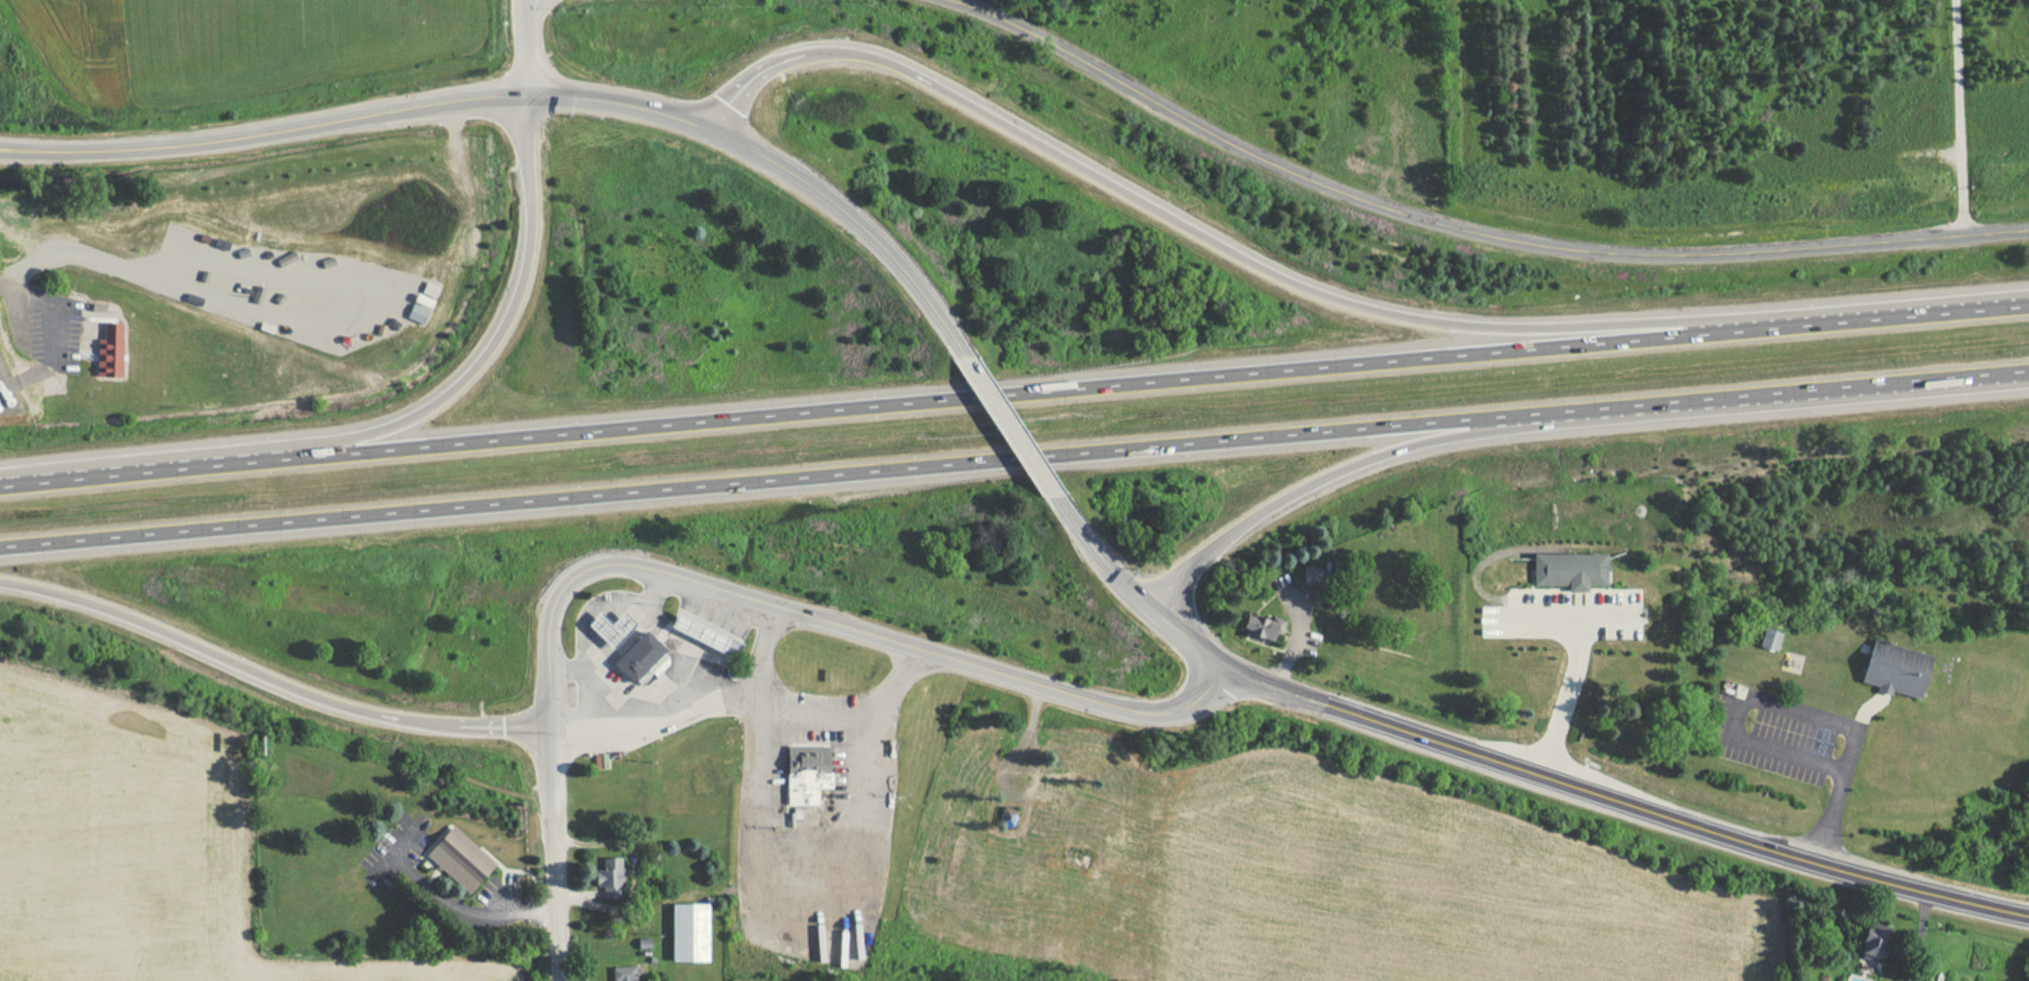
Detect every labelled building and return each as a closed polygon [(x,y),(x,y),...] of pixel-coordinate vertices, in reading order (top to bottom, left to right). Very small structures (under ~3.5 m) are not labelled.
[(102,314),(121,314),(120,369),(96,368),(96,332),(102,332),(102,314)] [(1533,553),(1604,553),(1604,558),(1604,570),(1604,583),(1585,583),(1581,583),(1581,579),(1577,579),(1573,579),(1573,583),(1568,583),(1533,583),(1533,571),(1533,559),(1533,553)] [(1302,585),(1321,585),(1321,567),(1302,567),(1302,585)] [(1568,583),(1573,583),(1573,579),(1581,579),(1581,583),(1585,583),(1585,589),(1568,589),(1568,583)] [(1245,629),(1276,645),(1285,626),(1254,610),(1245,629)] [(605,611),(618,623),(627,613),(640,625),(620,648),(593,624),(605,611)] [(682,612),(748,643),(740,658),(675,627),(682,612)] [(1783,634),(1764,627),(1758,645),(1777,652),(1783,634)] [(618,664),(647,630),(668,649),(639,682),(618,664)] [(1872,639),(1861,683),(1925,699),(1936,656),(1872,639)] [(786,744),(831,744),(831,786),(818,786),(818,803),(786,803),(786,744)] [(452,825),(497,863),(473,892),(427,854),(452,825)] [(598,858),(598,889),(623,889),(623,858),(598,858)] [(673,960),(709,960),(710,903),(675,903),(673,960)] [(1890,928),(1862,928),(1862,957),(1890,957),(1890,928)] [(614,980),(637,980),(637,965),(614,966),(614,980)]
